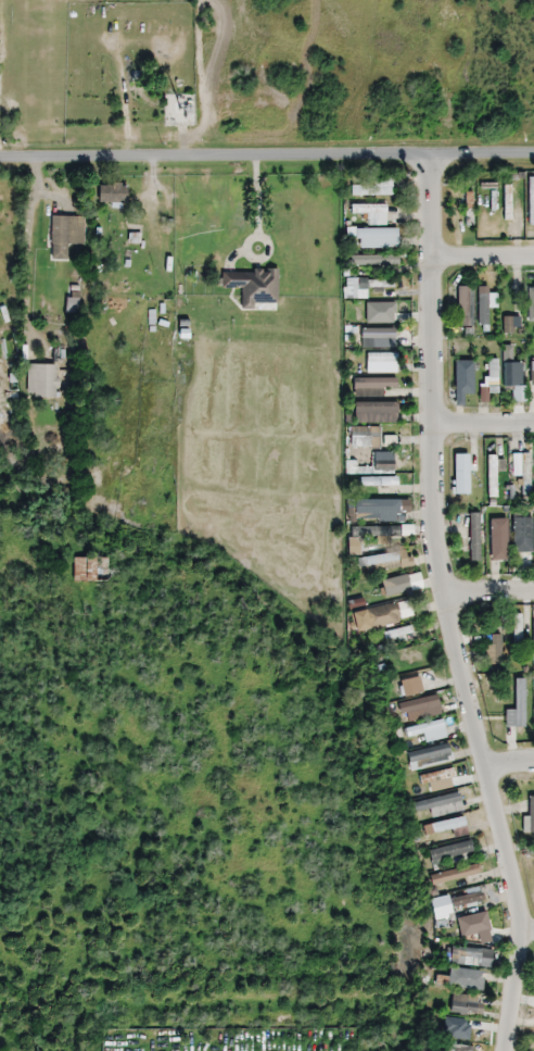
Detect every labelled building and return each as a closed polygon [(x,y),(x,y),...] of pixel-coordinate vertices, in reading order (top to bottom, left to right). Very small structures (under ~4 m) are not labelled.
[(352,196),(391,196),(391,178),(352,178),(352,196)] [(98,206),(126,206),(126,184),(98,184),(98,206)] [(465,226),(473,226),(473,192),(465,192),(465,226)] [(385,204),(351,204),(351,214),(364,214),(364,225),(385,225),(385,204)] [(50,259),(70,259),(70,247),(82,247),(82,227),(73,227),(73,216),(50,216),(50,259)] [(397,248),(397,229),(355,229),(355,248),(397,248)] [(396,255),(349,255),(349,266),(396,266),(396,255)] [(278,270),(219,271),(219,287),(241,287),(242,309),(256,309),(256,304),(278,304),(278,270)] [(393,296),(393,279),(345,279),(345,296),(393,296)] [(471,287),(456,287),(457,328),(471,328),(471,287)] [(477,324),(488,324),(488,294),(477,294),(477,324)] [(392,303),(358,303),(358,312),(374,312),(374,322),(392,322),(392,303)] [(519,316),(502,316),(502,334),(519,334),(519,316)] [(394,348),(394,329),(361,329),(361,348),(394,348)] [(55,360),(65,359),(64,345),(53,346),(55,360)] [(366,373),(396,373),(396,353),(366,353),(366,373)] [(498,360),(484,360),(484,392),(498,392),(498,360)] [(473,362),(455,362),(455,393),(473,393),(473,362)] [(503,386),(522,386),(522,362),(503,362),(503,386)] [(26,398),(58,398),(58,365),(26,365),(26,398)] [(384,398),(384,388),(397,388),(397,378),(353,378),(353,398),(384,398)] [(396,424),(396,402),(354,402),(353,423),(396,424)] [(378,427),(350,427),(350,447),(396,447),(396,438),(378,438),(378,427)] [(523,491),(530,491),(530,454),(512,454),(512,477),(523,477),(523,491)] [(464,455),(455,455),(455,494),(465,494),(464,455)] [(487,498),(497,498),(497,455),(487,455),(487,498)] [(398,487),(398,477),(360,477),(360,487),(398,487)] [(398,502),(357,502),(357,513),(398,513),(398,502)] [(469,561),(480,561),(479,512),(469,512),(469,561)] [(531,517),(512,517),(512,553),(531,553),(531,517)] [(490,562),(506,562),(506,521),(490,521),(490,562)] [(351,527),(351,537),(398,537),(398,527),(351,527)] [(414,567),(412,551),(357,558),(359,567),(366,566),(367,573),(414,567)] [(106,560),(73,560),(73,582),(106,582),(106,560)] [(381,581),(384,597),(409,592),(406,575),(381,581)] [(353,611),(356,630),(410,622),(407,602),(353,611)] [(490,665),(500,665),(500,635),(490,635),(490,665)] [(423,693),(420,677),(400,680),(402,697),(423,693)] [(515,727),(525,727),(525,679),(515,679),(515,727)] [(413,716),(438,716),(438,700),(400,700),(400,712),(413,712),(413,716)] [(409,736),(422,732),(425,743),(446,737),(442,720),(407,730),(409,736)] [(410,771),(452,760),(449,747),(407,758),(410,771)] [(418,776),(420,785),(454,777),(452,768),(418,776)] [(461,801),(458,792),(412,804),(414,813),(461,801)] [(529,797),(529,810),(523,810),(523,833),(533,833),(533,797),(529,797)] [(466,827),(463,816),(422,827),(424,837),(466,827)] [(473,851),(470,840),(428,851),(431,863),(473,851)] [(428,876),(431,886),(480,872),(477,863),(428,876)] [(453,910),(483,901),(480,891),(450,900),(453,910)] [(489,930),(489,917),(455,917),(455,930),(489,930)] [(450,964),(490,967),(492,950),(451,947),(450,964)] [(437,976),(436,986),(482,991),(484,972),(448,968),(447,977),(437,976)] [(481,995),(450,995),(450,1015),(481,1015),(481,995)] [(437,1037),(465,1039),(467,1021),(439,1018),(437,1037)]
